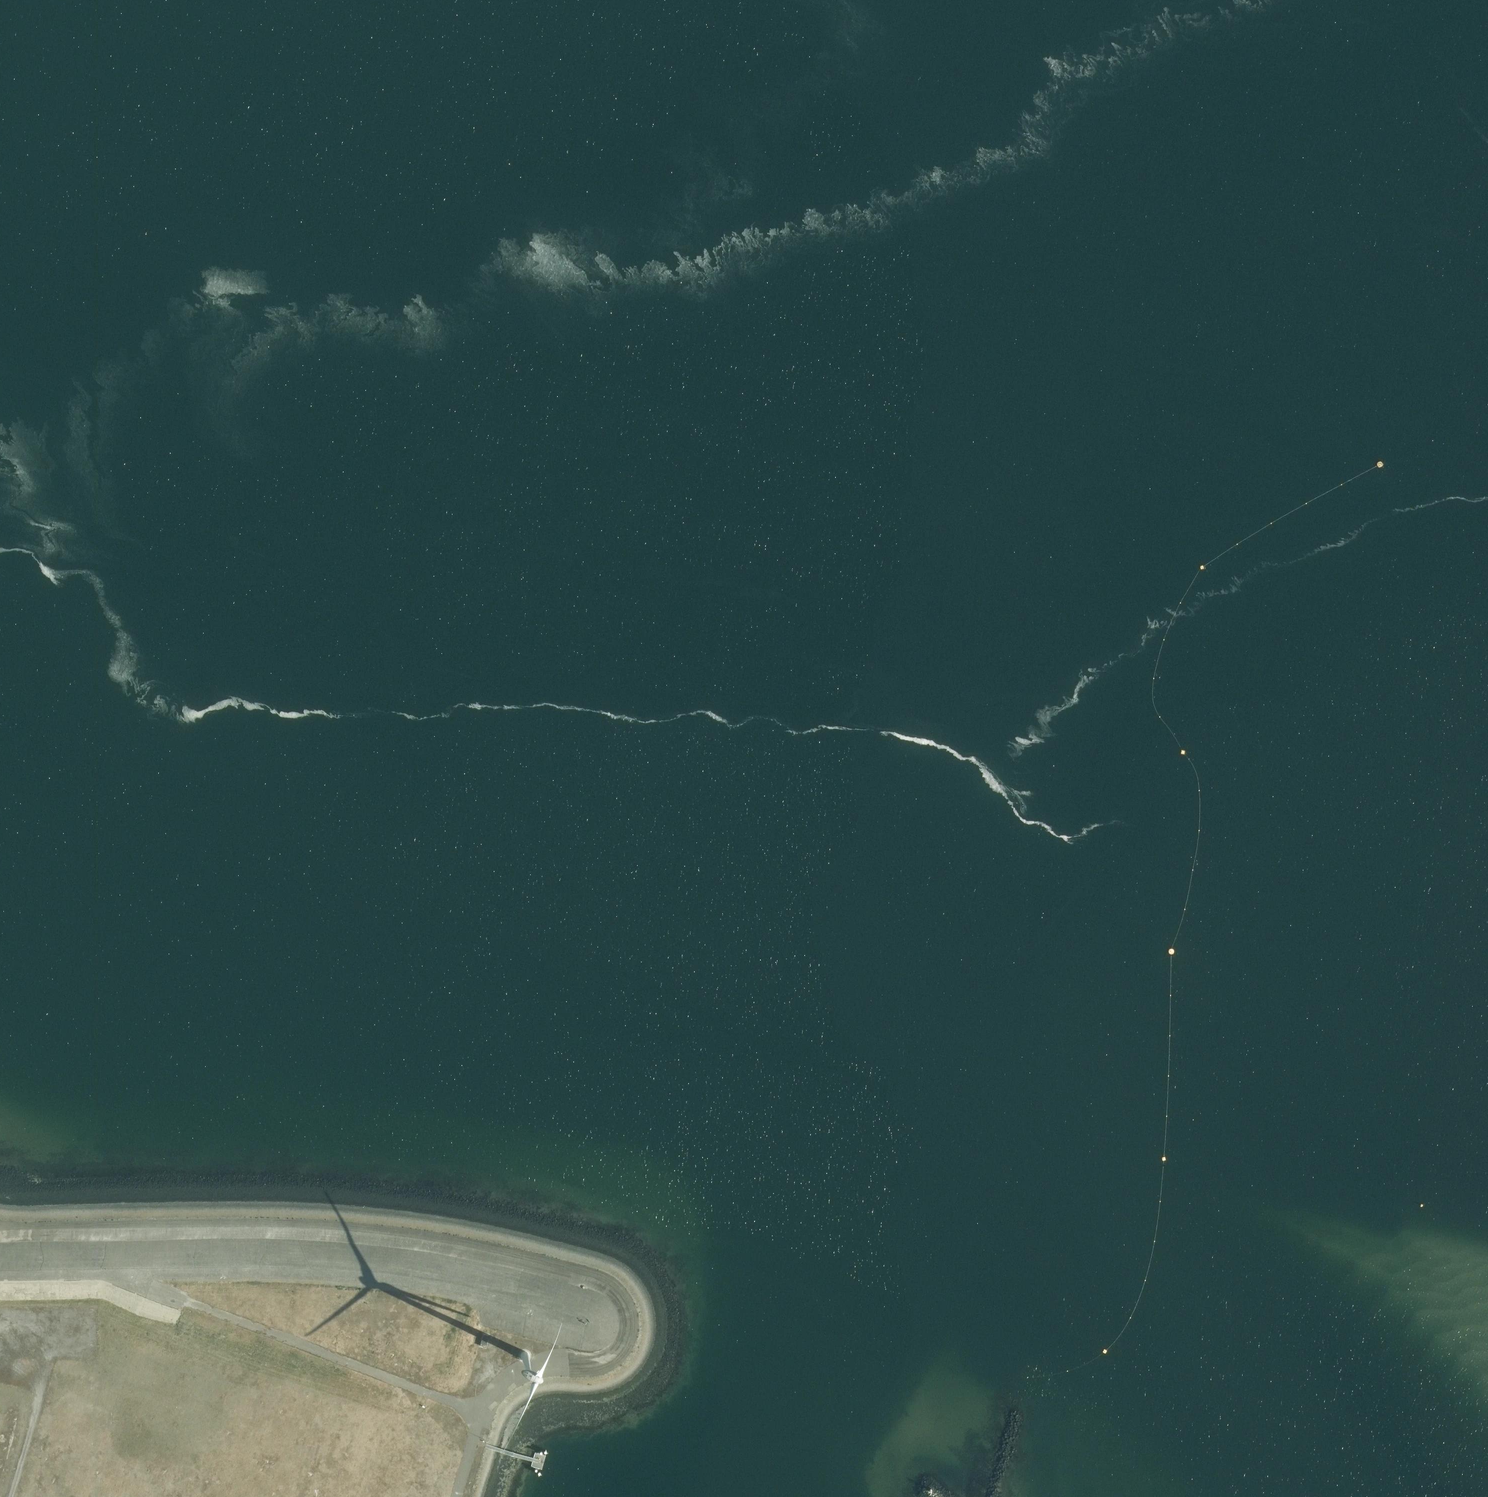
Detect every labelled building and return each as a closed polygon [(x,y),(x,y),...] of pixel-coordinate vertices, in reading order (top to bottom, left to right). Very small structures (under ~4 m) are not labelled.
[(483,1333),(480,1345),(486,1347),(489,1335),(483,1333)] [(521,1354),(521,1355),(521,1356),(521,1357),(522,1358),(522,1359),(523,1359),(524,1360),(525,1360),(526,1360),(527,1359),(528,1359),(529,1358),(529,1357),(529,1356),(529,1355),(529,1354),(529,1353),(528,1352),(527,1352),(526,1351),(525,1351),(524,1351),(523,1352),(522,1352),(522,1353),(521,1354)]
